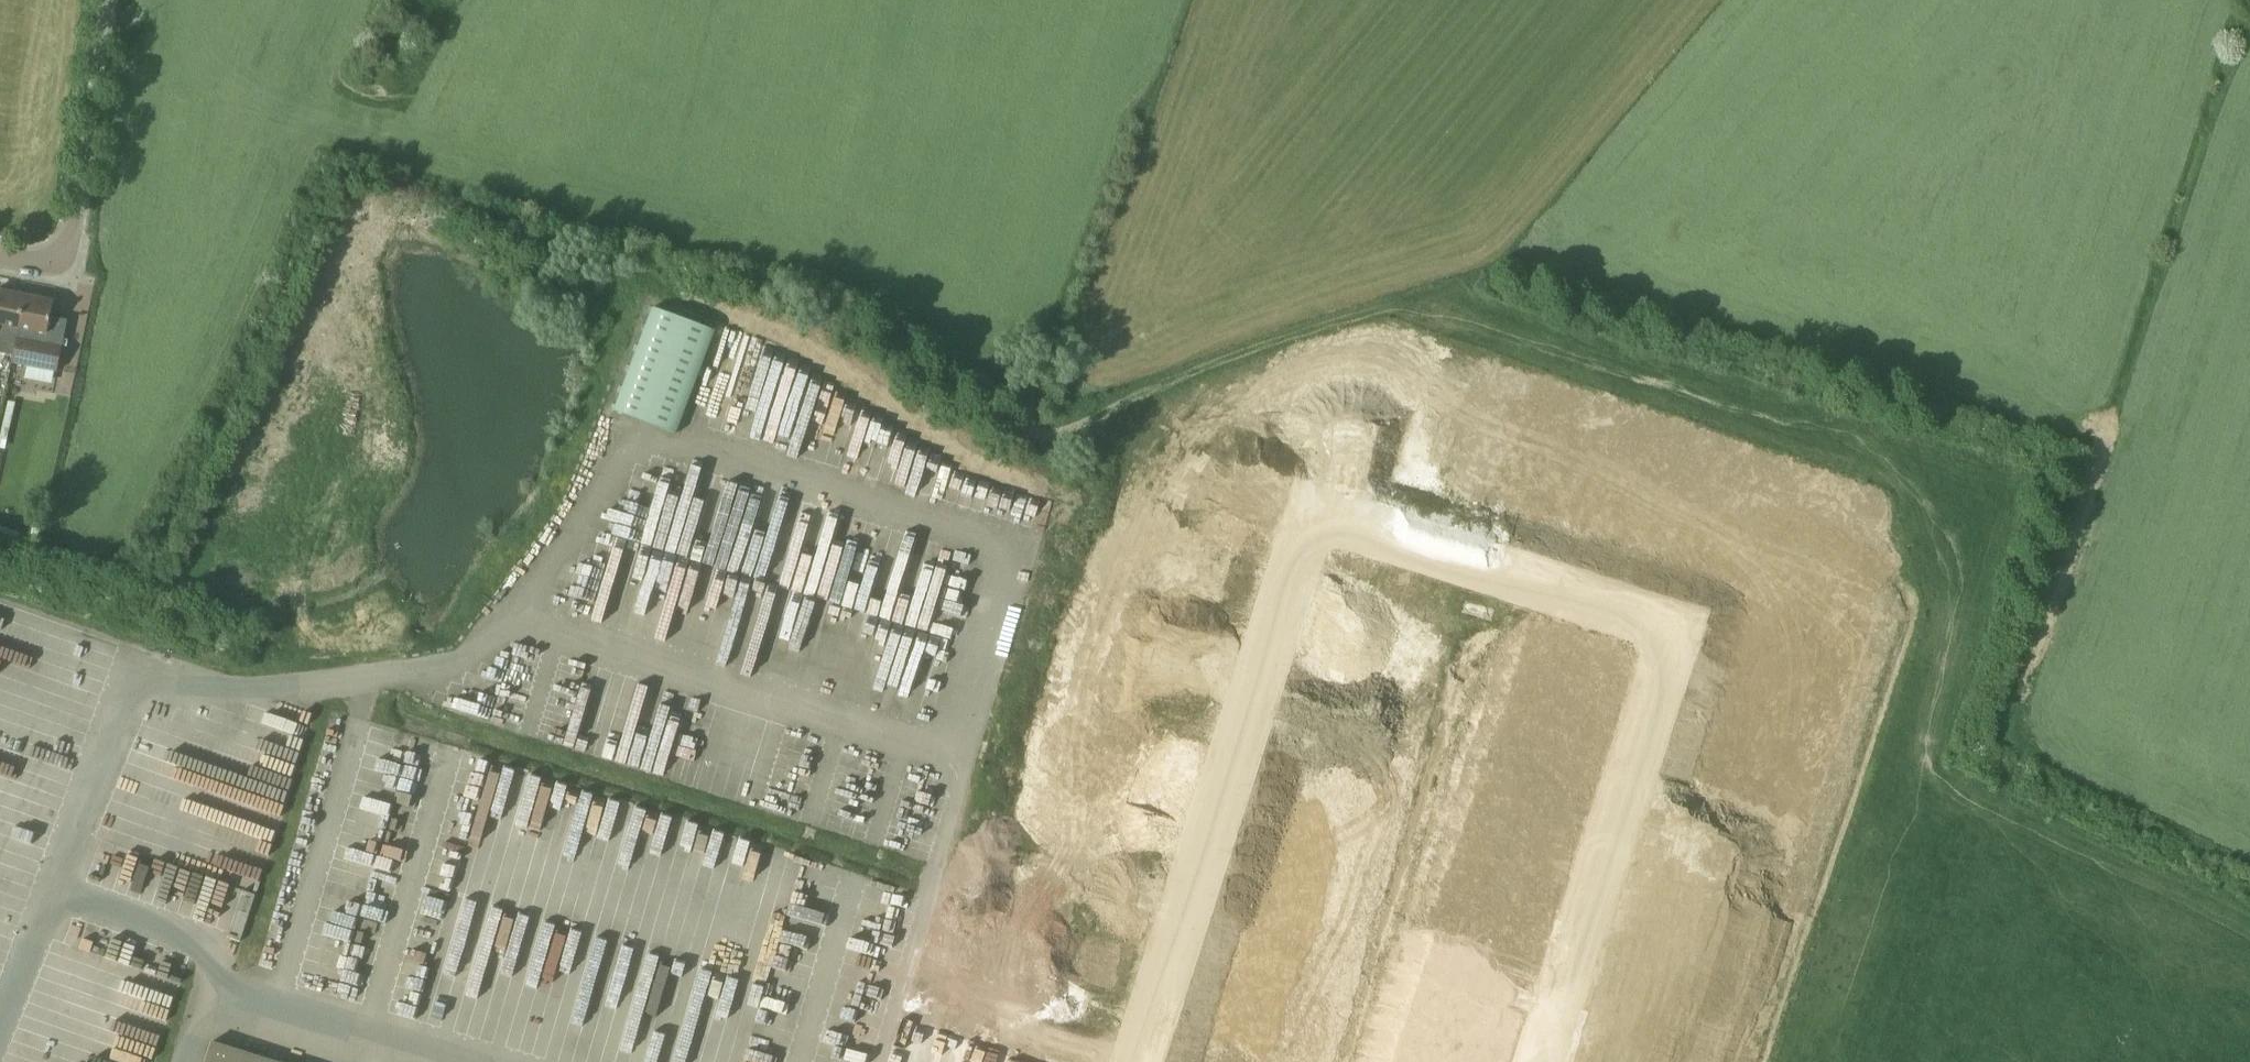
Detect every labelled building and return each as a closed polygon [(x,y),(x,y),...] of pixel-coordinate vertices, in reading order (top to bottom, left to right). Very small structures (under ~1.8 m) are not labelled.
[(13,357),(16,344),(15,344),(25,296),(0,291),(0,354),(13,357)] [(25,296),(15,344),(16,344),(13,357),(12,363),(58,373),(63,347),(68,320),(51,317),(54,302),(25,296)] [(728,328),(666,304),(642,365),(703,389),(728,328)] [(807,414),(795,453),(1037,528),(1044,504),(984,485),(935,470),(944,441),(816,401),(812,415),(807,414)] [(732,509),(745,515),(755,493),(741,487),(732,509)] [(763,513),(774,516),(779,501),(768,497),(763,513)] [(843,566),(837,597),(874,605),(885,551),(872,548),(868,571),(843,566)] [(884,600),(912,608),(927,558),(899,550),(884,600)] [(698,588),(698,605),(763,605),(763,583),(706,584),(706,588),(698,588)] [(929,586),(928,603),(943,604),(943,587),(929,586)] [(664,752),(679,692),(651,685),(644,712),(655,715),(649,738),(642,768),(668,774),(673,755),(664,752)] [(213,1039),(206,1061),(286,1061),(213,1039)]
